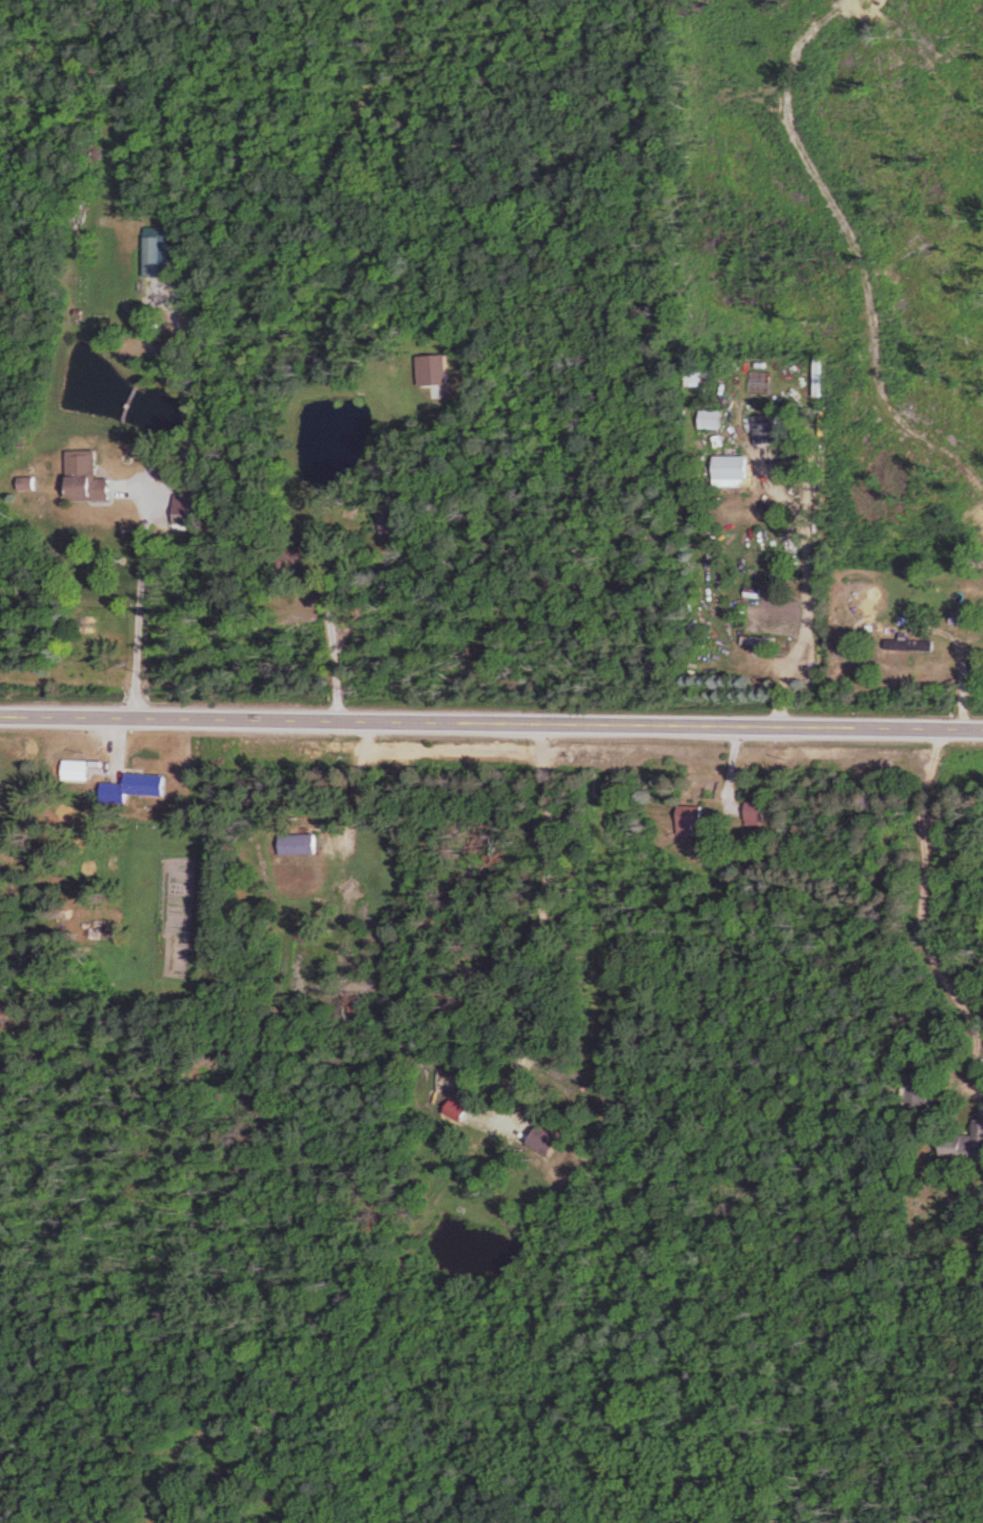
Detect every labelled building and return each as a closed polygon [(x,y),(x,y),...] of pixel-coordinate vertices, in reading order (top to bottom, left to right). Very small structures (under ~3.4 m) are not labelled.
[(149,277),(173,277),(173,228),(149,228),(149,277)] [(451,355),(419,356),(420,386),(452,386),(451,355)] [(726,411),(704,411),(704,425),(726,425),(726,411)] [(789,444),(789,416),(758,416),(758,444),(789,444)] [(114,500),(114,478),(101,478),(101,455),(74,455),(74,500),(114,500)] [(177,496),(177,527),(202,527),(202,496),(177,496)] [(937,641),(890,641),(890,650),(937,650),(937,641)] [(90,760),(62,760),(62,780),(90,780),(90,760)] [(130,794),(167,796),(167,774),(127,773),(127,783),(104,782),(104,802),(129,803),(130,794)] [(749,802),(752,825),(773,822),(769,799),(749,802)] [(707,827),(707,805),(682,805),(682,827),(707,827)] [(280,855),(318,855),(318,835),(280,835),(280,855)] [(473,1109),(457,1100),(449,1114),(466,1123),(473,1109)] [(953,1121),(952,1159),(982,1160),(982,1122),(953,1121)] [(562,1153),(568,1142),(536,1125),(530,1137),(562,1153)]
